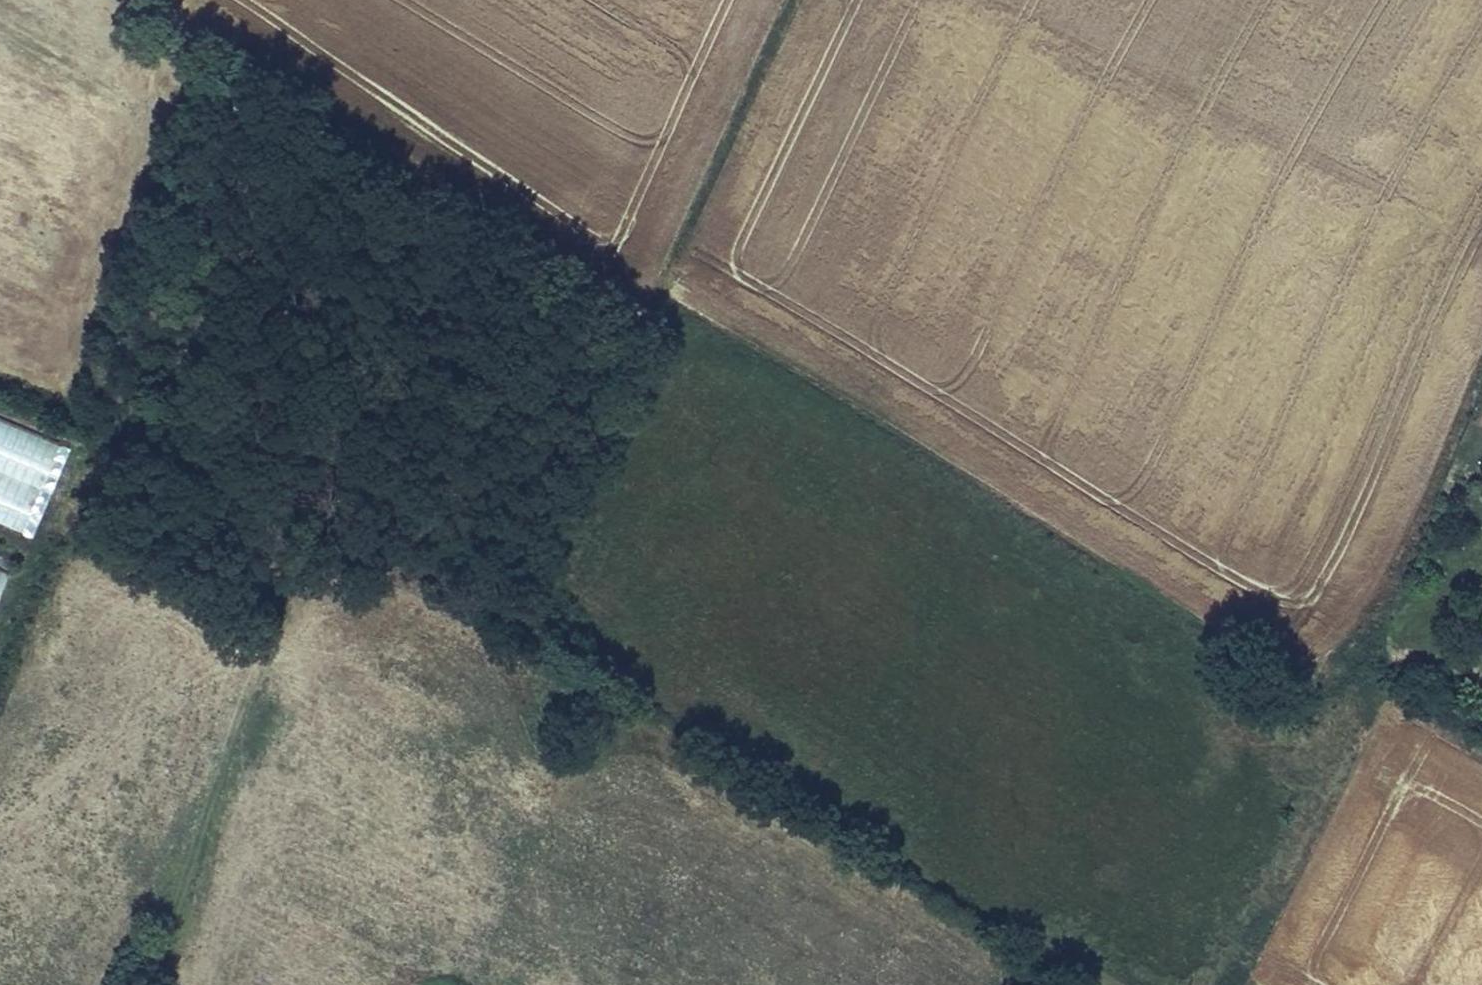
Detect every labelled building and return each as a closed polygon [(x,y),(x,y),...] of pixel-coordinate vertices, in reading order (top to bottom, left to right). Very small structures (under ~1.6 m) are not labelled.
[(0,401),(0,451),(49,471),(67,428),(0,401)] [(0,451),(0,506),(30,518),(49,471),(0,451)] [(0,562),(0,617),(20,570),(0,562)]
